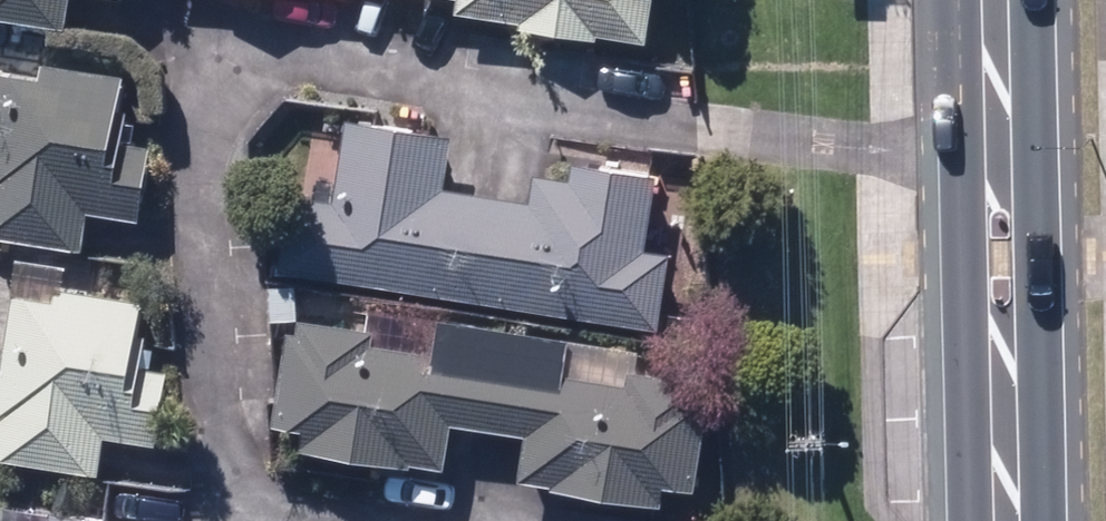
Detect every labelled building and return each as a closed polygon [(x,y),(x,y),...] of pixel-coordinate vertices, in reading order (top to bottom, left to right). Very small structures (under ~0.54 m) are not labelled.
[(64,35),(70,0),(0,0),(0,26),(64,35)] [(648,50),(655,0),(422,0),(459,6),(457,22),(521,32),(519,36),(595,48),(595,43),(648,50)] [(82,256),(88,217),(139,224),(150,157),(111,151),(122,84),(37,73),(40,51),(11,46),(7,82),(0,81),(0,245),(82,256)] [(280,278),(657,335),(669,261),(644,258),(656,185),(574,172),(571,189),(535,183),(531,210),(442,197),(450,144),(347,127),(335,211),(291,206),(280,278)] [(98,482),(104,440),(156,447),(166,380),(132,374),(141,312),(59,299),(57,310),(13,305),(0,389),(0,426),(1,426),(0,431),(0,468),(98,482)] [(551,498),(660,513),(663,493),(694,499),(707,407),(697,405),(699,390),(629,379),(626,392),(561,383),(566,347),(437,330),(432,363),(369,355),(371,344),(299,333),(297,346),(289,344),(275,436),(320,442),(317,465),(410,478),(411,469),(444,475),(450,432),(530,443),(524,486),(553,490),(551,498)] [(19,501),(0,502),(0,520),(20,520),(19,501)]
